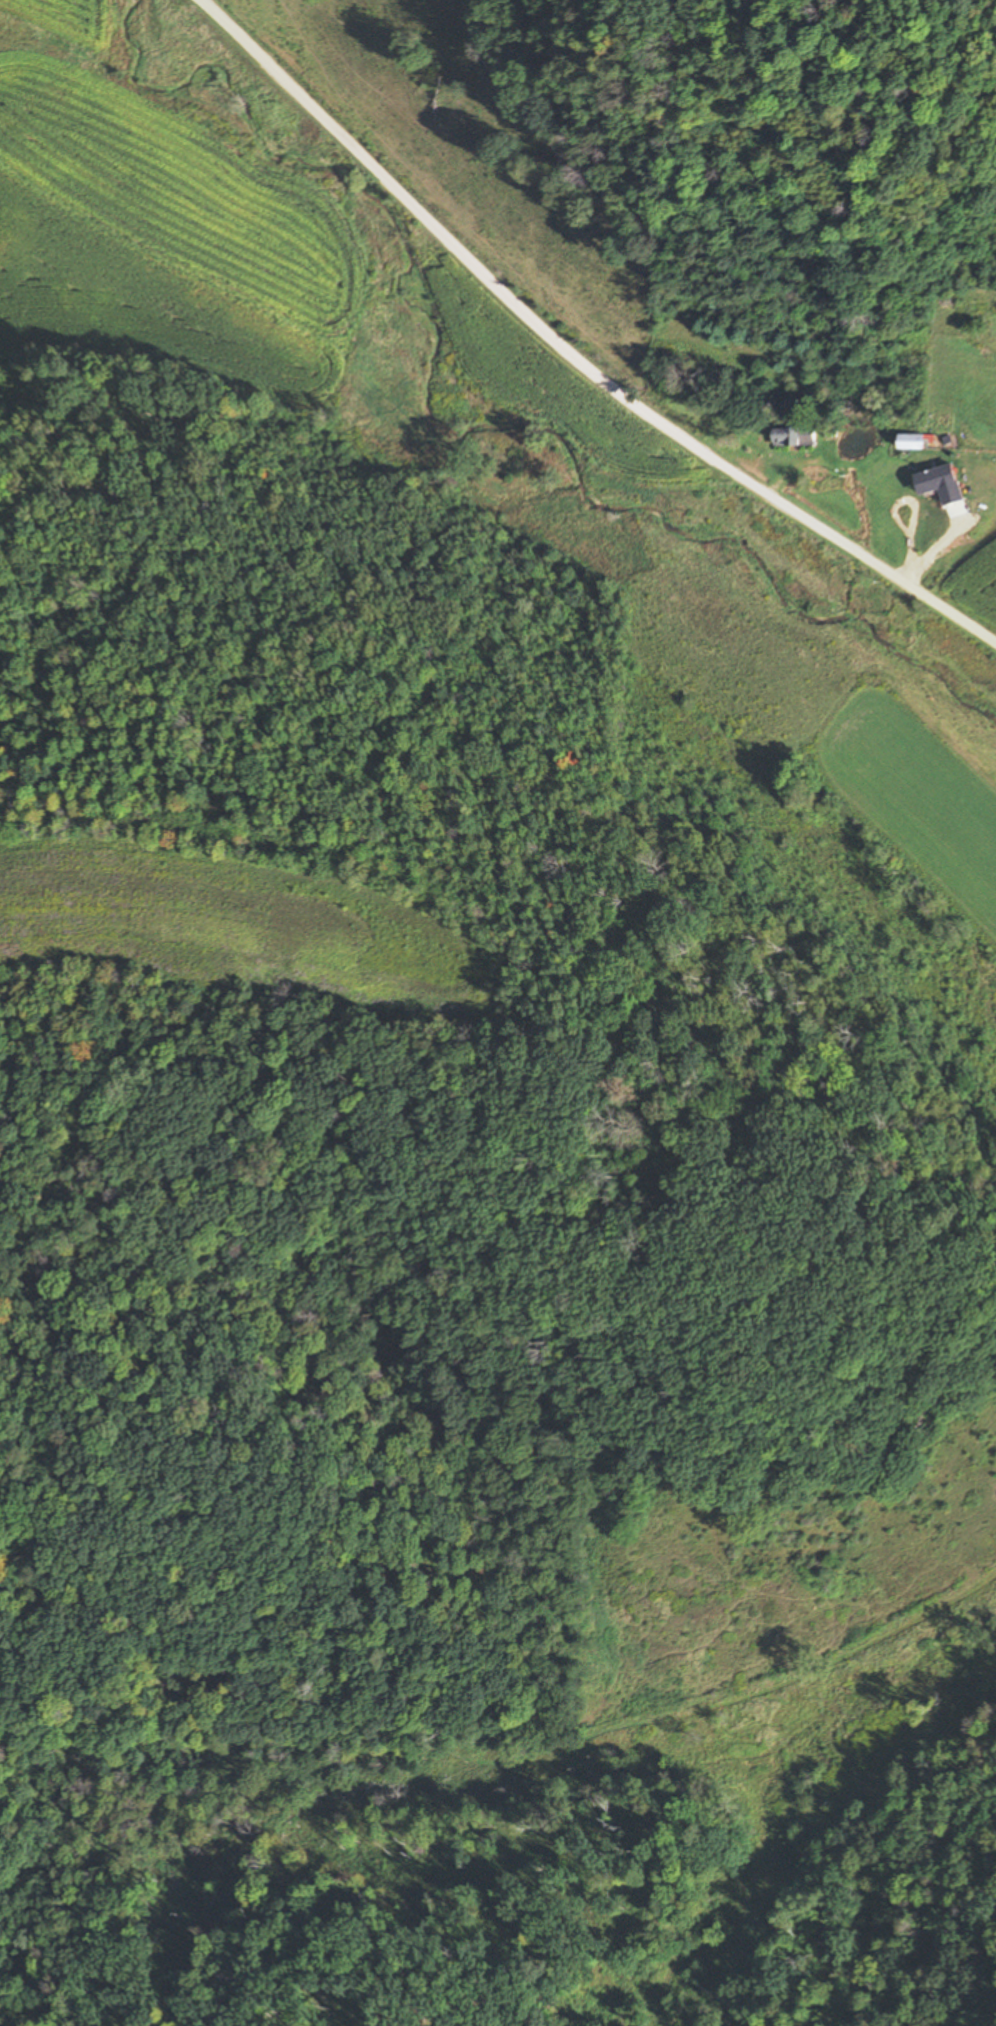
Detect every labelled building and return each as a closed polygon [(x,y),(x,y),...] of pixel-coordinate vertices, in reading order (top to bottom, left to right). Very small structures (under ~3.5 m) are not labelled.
[(815,427),(775,427),(775,447),(815,447),(815,427)] [(900,450),(926,450),(926,435),(900,435),(900,450)]
